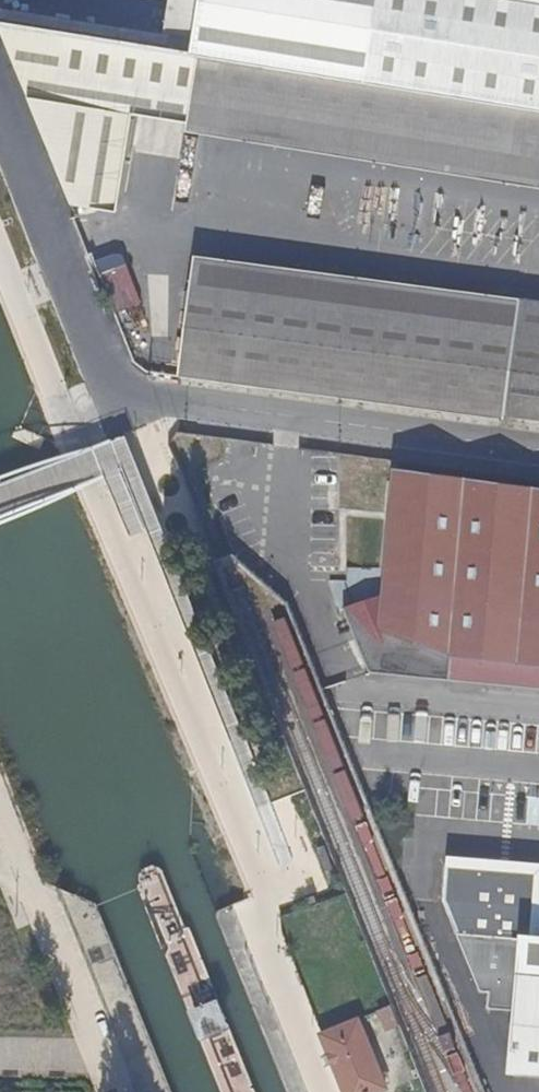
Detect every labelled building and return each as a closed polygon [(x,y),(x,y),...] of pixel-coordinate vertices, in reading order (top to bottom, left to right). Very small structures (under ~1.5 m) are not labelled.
[(167,16),(538,76),(538,0),(170,0),(167,16)] [(160,55),(370,87),(538,114),(538,76),(167,16),(160,55)] [(0,30),(73,210),(91,213),(107,115),(162,124),(161,129),(538,189),(538,114),(370,87),(160,55),(143,53),(35,35),(0,30)] [(110,313),(137,304),(121,253),(93,261),(110,313)] [(179,377),(207,381),(538,425),(538,303),(194,258),(179,377)] [(396,475),(381,628),(450,656),(466,659),(501,661),(538,665),(538,494),(396,475)] [(501,661),(466,659),(465,673),(500,676),(501,661)] [(316,897),(307,900),(309,906),(318,903),(316,897)] [(459,932),(484,991),(492,992),(491,1008),(525,1011),(519,1075),(538,1076),(538,940),(459,932)] [(400,1026),(394,1010),(381,1015),(388,1031),(400,1026)] [(321,1035),(343,1091),(382,1091),(385,1091),(357,1021),(321,1035)]
